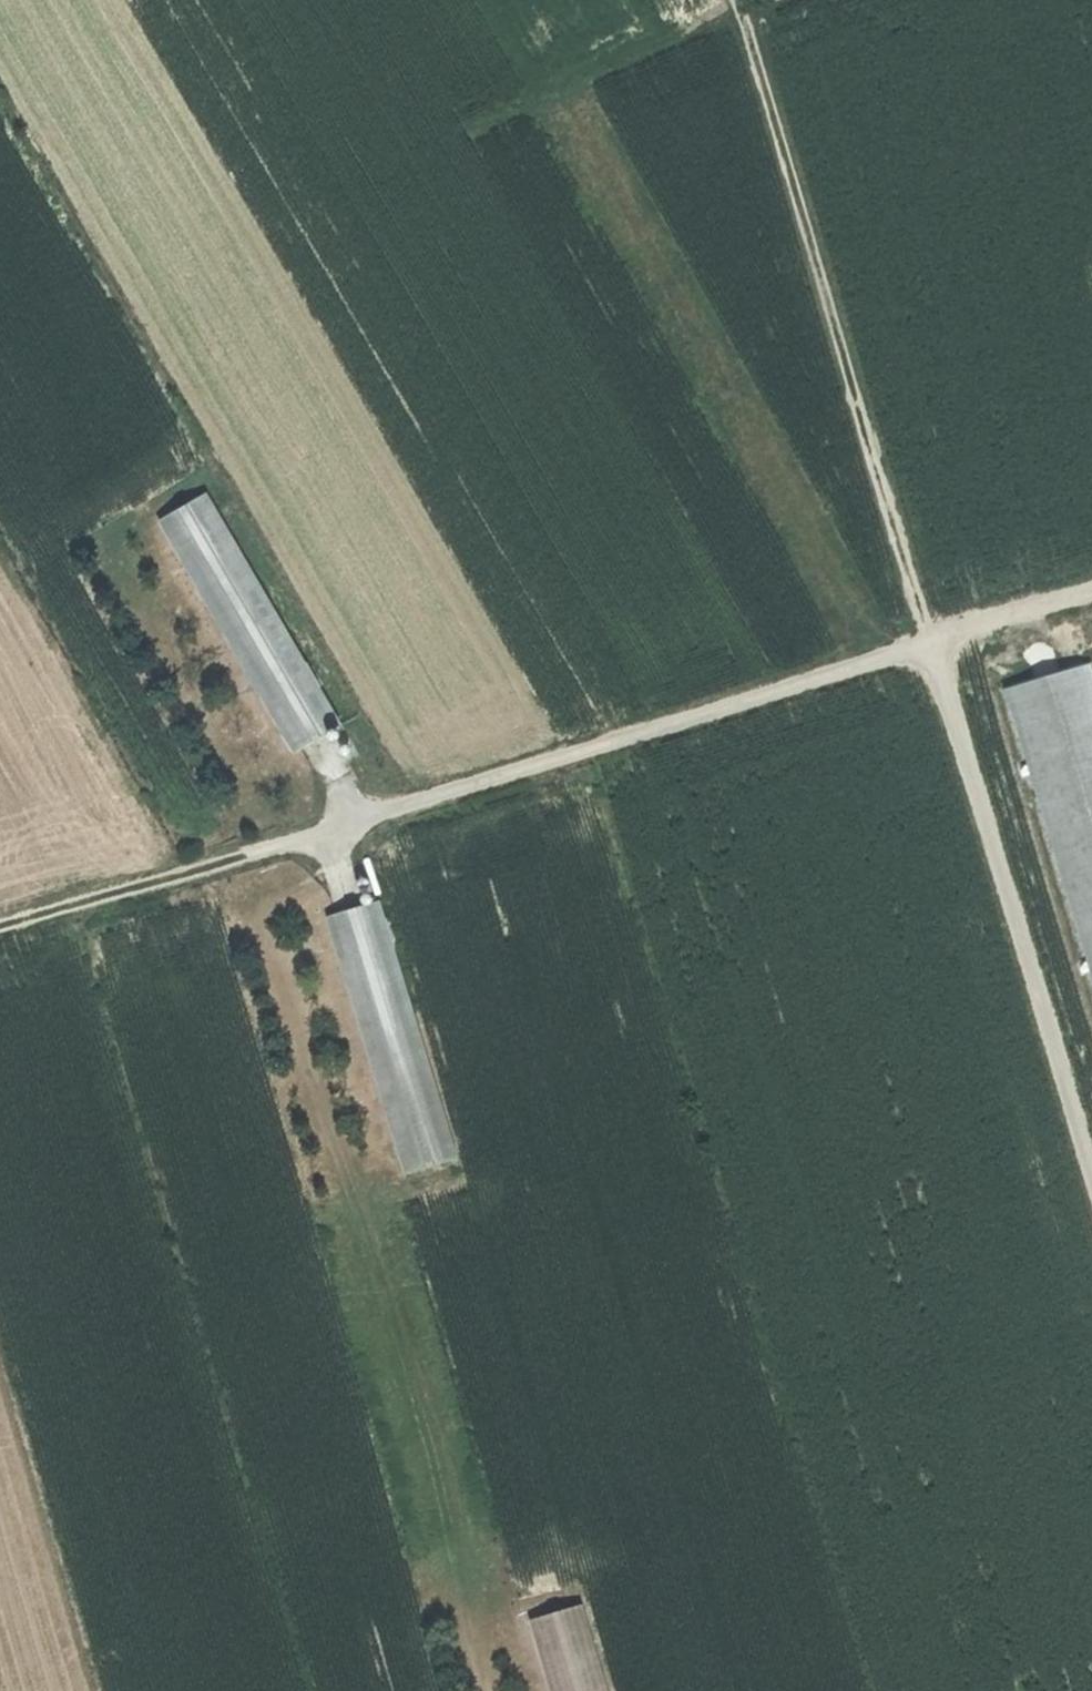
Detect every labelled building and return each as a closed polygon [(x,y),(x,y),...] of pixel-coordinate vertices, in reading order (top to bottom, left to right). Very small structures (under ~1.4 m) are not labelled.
[(161,523),(297,753),(343,726),(207,496),(161,523)] [(1011,685),(1069,890),(1091,883),(1091,662),(1011,685)] [(326,919),(407,1175),(456,1160),(376,903),(326,919)] [(553,1690),(607,1690),(582,1608),(533,1623),(553,1690)]
